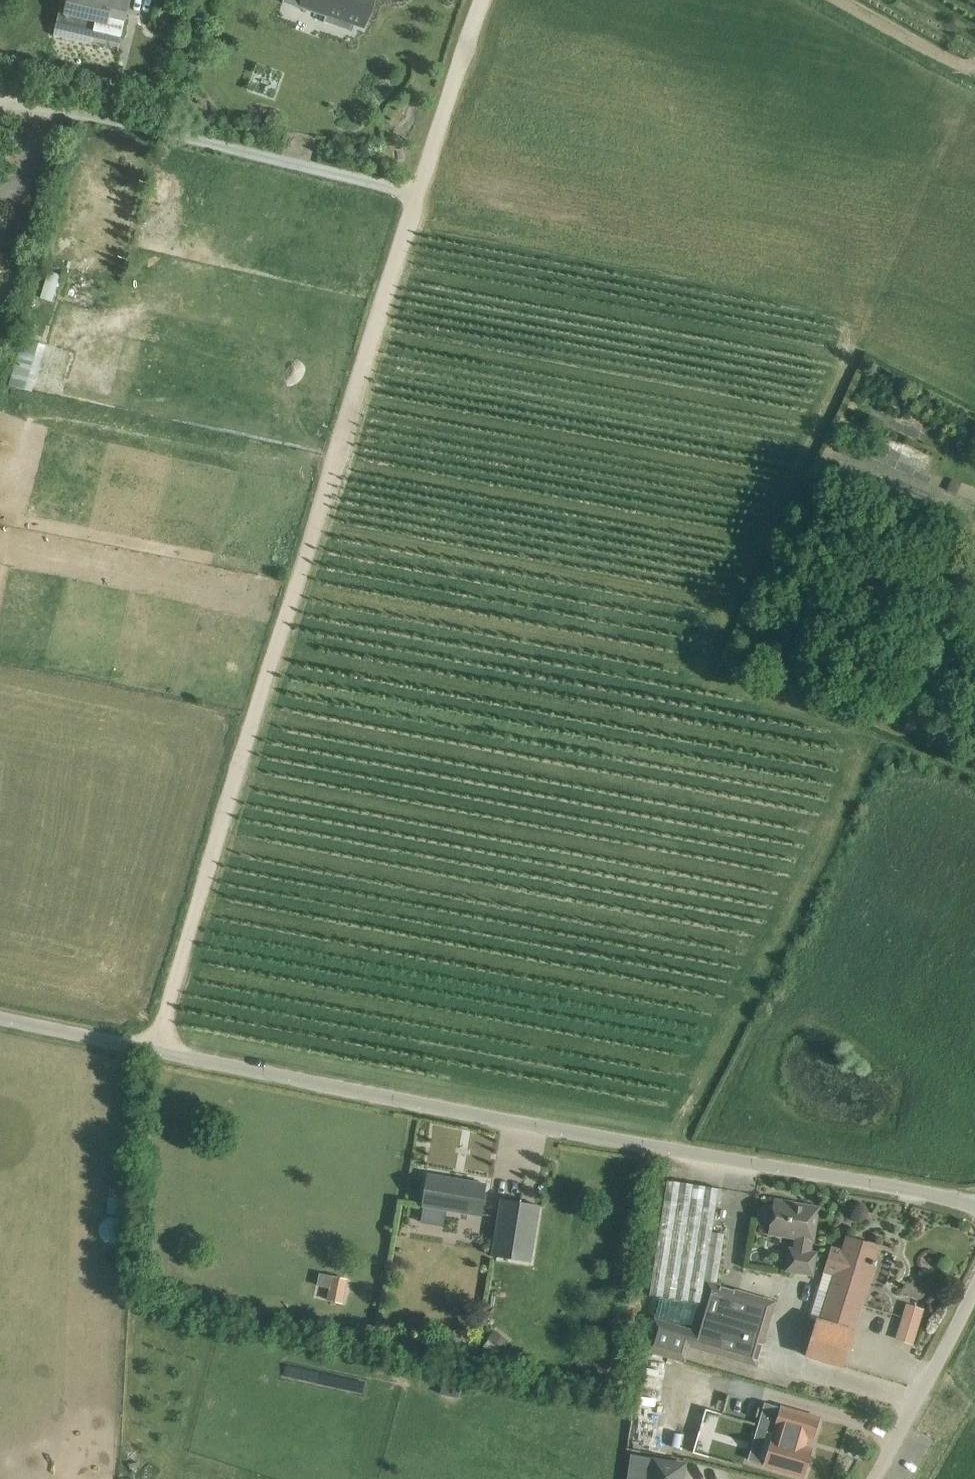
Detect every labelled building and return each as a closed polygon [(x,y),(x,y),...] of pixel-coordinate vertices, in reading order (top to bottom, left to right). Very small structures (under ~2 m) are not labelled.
[(66,15),(96,22),(94,31),(121,37),(127,12),(130,0),(69,0),(66,15)] [(303,6),(327,14),(326,17),(324,22),(353,32),(356,24),(363,27),(373,0),(305,0),(303,6)] [(33,391),(46,344),(24,337),(10,384),(33,391)] [(423,1205),(481,1215),(486,1185),(428,1175),(423,1205)] [(668,1180),(650,1295),(701,1303),(705,1280),(717,1282),(725,1234),(712,1232),(718,1188),(668,1180)] [(540,1205),(502,1199),(492,1256),(530,1262),(540,1205)] [(819,1207),(774,1200),(774,1206),(766,1205),(759,1211),(757,1221),(762,1229),(769,1231),(769,1234),(796,1238),(795,1249),(790,1248),(787,1270),(813,1274),(817,1252),(811,1251),(812,1241),(814,1241),(819,1207)] [(853,1330),(855,1323),(873,1265),(875,1265),(877,1261),(874,1260),(878,1247),(848,1237),(843,1251),(832,1247),(824,1274),(836,1277),(822,1321),(811,1318),(801,1349),(808,1351),(807,1355),(842,1366),(853,1331),(853,1330)] [(320,1274),(318,1285),(331,1288),(345,1291),(347,1279),(320,1274)] [(654,1316),(645,1349),(683,1360),(688,1344),(757,1365),(775,1302),(709,1282),(699,1314),(696,1312),(693,1327),(654,1316)] [(924,1309),(907,1304),(897,1337),(913,1342),(924,1309)] [(764,1403),(757,1427),(758,1427),(775,1432),(765,1465),(804,1476),(812,1449),(804,1447),(807,1435),(814,1437),(819,1418),(782,1407),(775,1430),(771,1429),(777,1407),(764,1403)] [(652,1456),(648,1478),(685,1478),(688,1462),(652,1456)]
